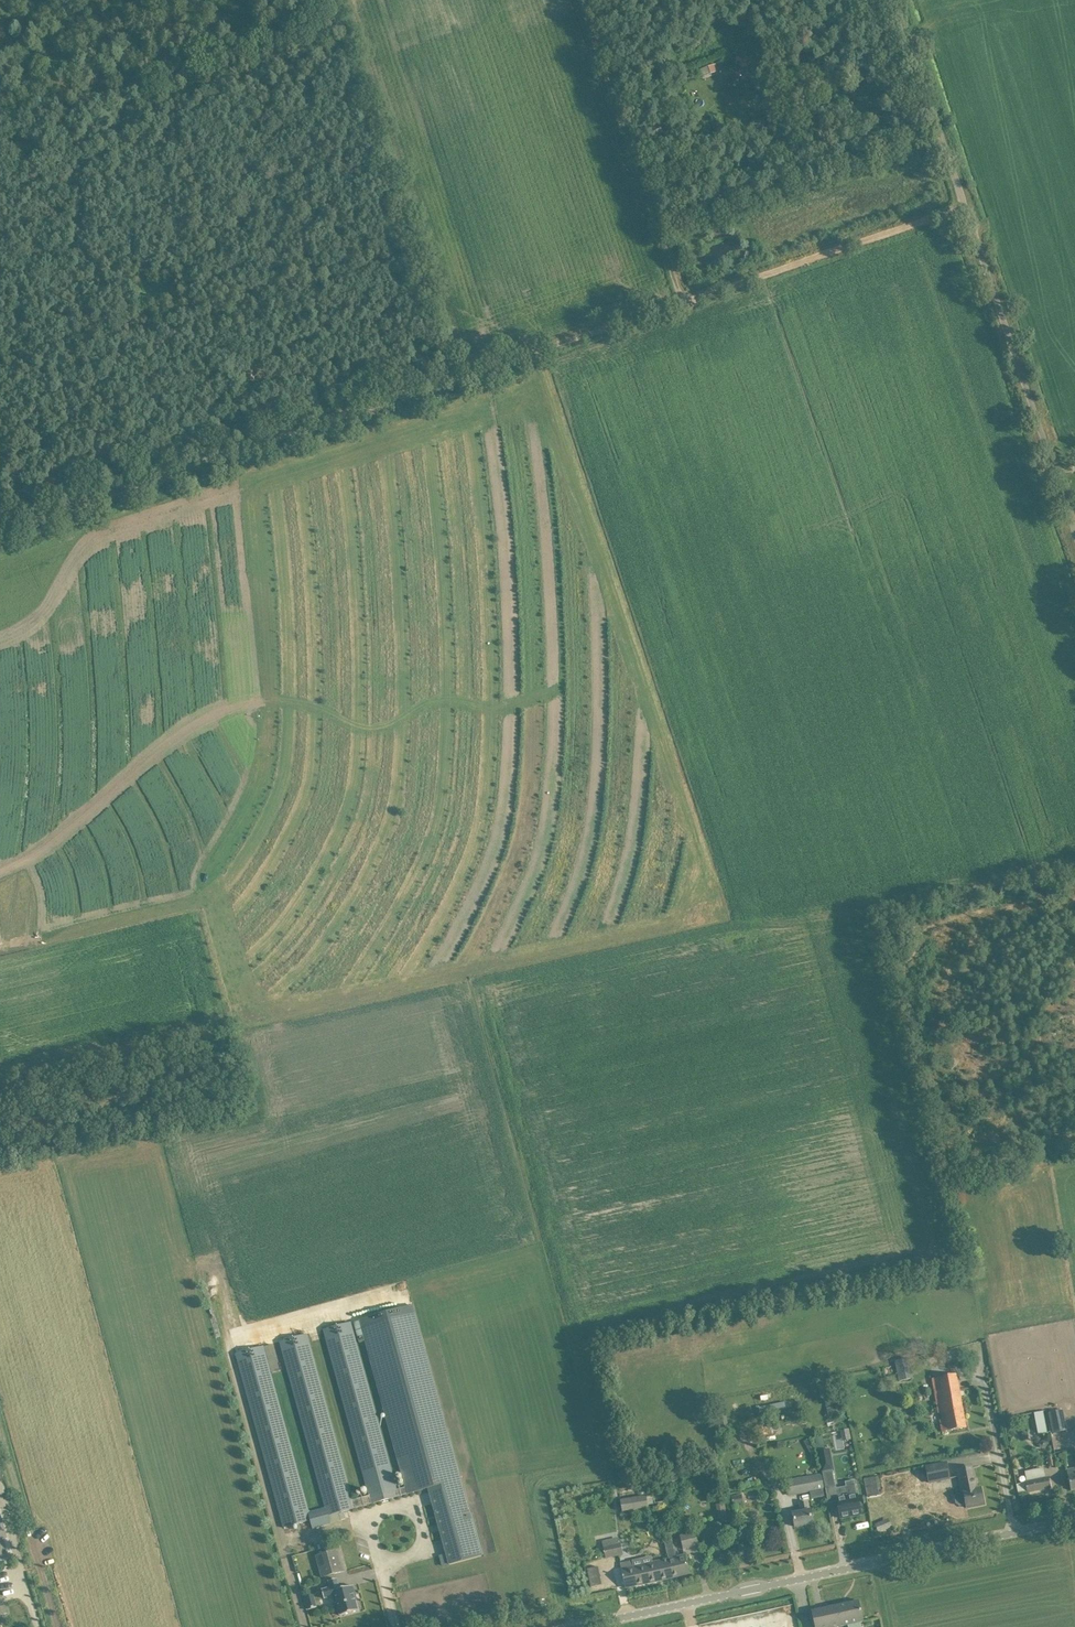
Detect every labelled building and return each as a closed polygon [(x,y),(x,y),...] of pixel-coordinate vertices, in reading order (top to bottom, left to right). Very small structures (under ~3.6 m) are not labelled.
[(724,92),(736,100),(754,70),(745,64),(749,58),(739,53),(729,71),(734,74),(724,92)] [(715,65),(702,69),(704,76),(718,72),(715,65)] [(764,117),(750,121),(752,129),(767,125),(764,117)] [(450,1564),(482,1556),(412,1305),(360,1319),(406,1487),(396,1489),(398,1496),(429,1488),(450,1564)] [(360,1342),(365,1341),(359,1320),(354,1322),(360,1342)] [(237,1353),(281,1517),(284,1527),(310,1520),(313,1528),(331,1523),(329,1515),(336,1513),(343,1511),(398,1496),(396,1489),(351,1322),(324,1330),(369,1495),(352,1500),(307,1334),(280,1341),(326,1507),(309,1512),(263,1346),(237,1353)] [(281,1365),(276,1343),(269,1344),(275,1366),(281,1365)] [(908,1358),(894,1361),(895,1365),(899,1381),(912,1378),(908,1360),(908,1358)] [(942,1420),(940,1420),(942,1432),(966,1428),(956,1374),(932,1379),(939,1414),(941,1413),(942,1420)] [(825,1405),(837,1402),(835,1394),(823,1397),(825,1405)] [(827,1409),(829,1417),(843,1413),(841,1406),(827,1409)] [(1034,1413),(1038,1435),(1046,1434),(1042,1411),(1034,1413)] [(1049,1412),(1052,1433),(1059,1432),(1056,1411),(1049,1412)] [(833,1431),(835,1449),(851,1446),(849,1428),(833,1431)] [(810,1438),(803,1442),(810,1454),(817,1451),(810,1438)] [(830,1449),(818,1451),(822,1472),(833,1471),(834,1470),(830,1449)] [(946,1462),(926,1465),(930,1482),(949,1478),(946,1462)] [(957,1494),(955,1497),(956,1504),(959,1506),(966,1504),(966,1507),(984,1504),(981,1488),(976,1489),(972,1467),(959,1470),(964,1492),(964,1493),(957,1494)] [(1074,1489),(1074,1468),(1067,1470),(1071,1490),(1074,1489)] [(825,1488),(836,1485),(833,1471),(822,1472),(825,1488)] [(821,1474),(797,1479),(786,1481),(789,1495),(824,1488),(821,1474)] [(877,1476),(865,1479),(868,1496),(880,1494),(877,1476)] [(1027,1482),(1026,1482),(1026,1483),(1028,1492),(1049,1487),(1050,1487),(1048,1477),(1046,1478),(1027,1481),(1027,1482)] [(837,1499),(838,1507),(840,1518),(861,1514),(858,1495),(857,1495),(855,1485),(854,1480),(845,1482),(846,1487),(848,1497),(837,1499)] [(742,1495),(732,1497),(733,1505),(744,1504),(742,1495)] [(646,1496),(621,1500),(623,1512),(634,1510),(648,1508),(646,1496)] [(802,1512),(793,1514),(795,1527),(813,1523),(810,1510),(808,1502),(800,1503),(802,1512)] [(343,1511),(336,1513),(338,1521),(345,1518),(343,1511)] [(887,1518),(876,1523),(879,1532),(891,1527),(887,1518)] [(695,1532),(680,1536),(683,1549),(698,1545),(695,1532)] [(603,1541),(604,1546),(606,1557),(622,1554),(620,1543),(619,1543),(618,1538),(603,1541)] [(669,1559),(673,1577),(690,1573),(685,1555),(676,1557),(672,1540),(665,1542),(669,1559)] [(338,1550),(317,1555),(322,1577),(344,1571),(338,1550)] [(655,1582),(673,1577),(669,1559),(633,1566),(632,1561),(621,1563),(626,1587),(655,1582)] [(340,1592),(337,1581),(328,1583),(330,1590),(321,1592),(324,1601),(332,1599),(334,1605),(336,1604),(339,1618),(358,1613),(353,1597),(355,1596),(353,1588),(340,1592)] [(304,1596),(306,1608),(316,1606),(314,1594),(304,1596)] [(811,1611),(815,1626),(835,1626),(863,1621),(859,1601),(811,1611)]
